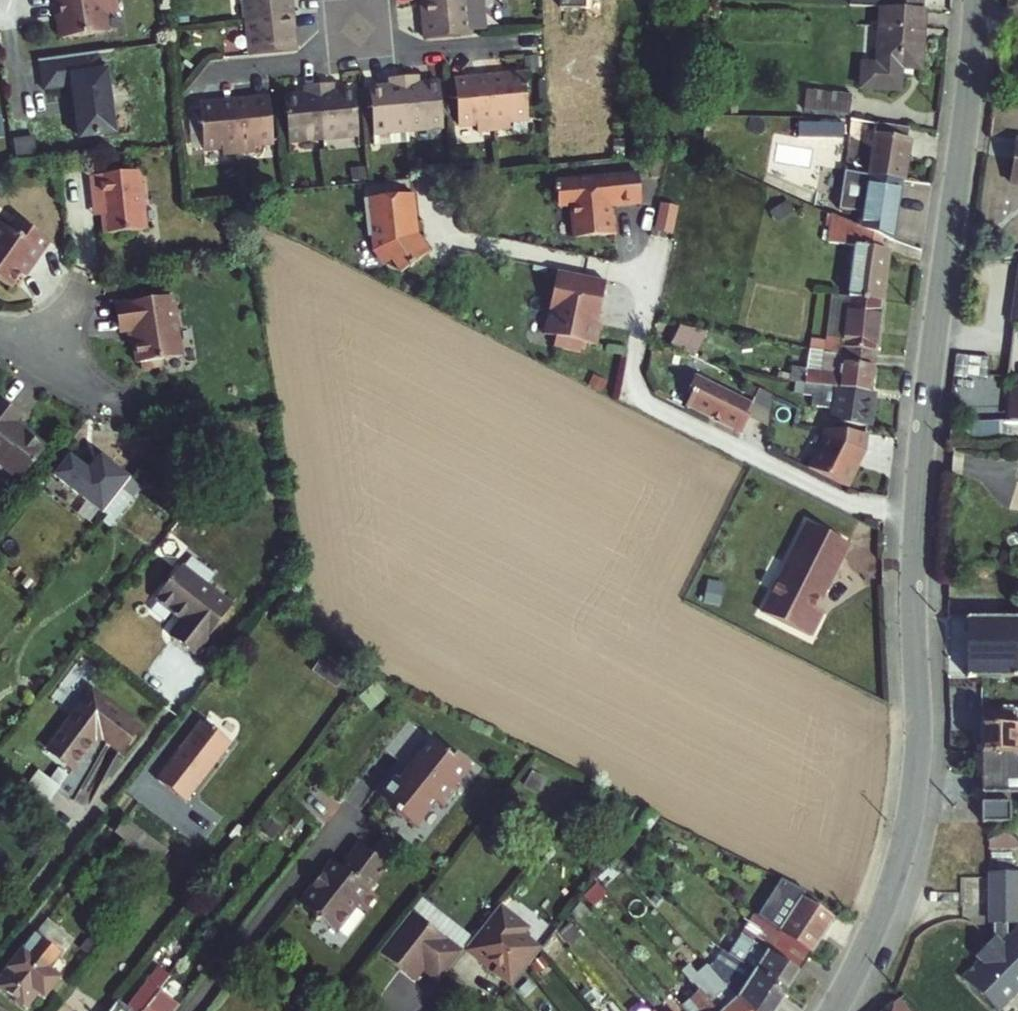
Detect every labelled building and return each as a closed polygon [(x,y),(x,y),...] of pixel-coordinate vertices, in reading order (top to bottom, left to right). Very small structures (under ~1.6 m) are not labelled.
[(59,19),(55,19),(59,42),(106,35),(103,14),(117,12),(115,0),(57,0),(59,19)] [(287,15),(286,0),(242,0),(243,19),(287,15)] [(422,4),(426,42),(469,38),(468,33),(478,31),(484,24),(482,0),(469,0),(465,0),(422,4)] [(855,6),(883,8),(921,10),(922,0),(855,0),(855,6)] [(899,68),(920,69),(923,10),(921,10),(883,8),(881,66),(861,65),(859,88),(898,90),(899,68)] [(243,19),(247,56),(291,53),(287,15),(243,19)] [(90,56),(37,65),(42,94),(67,90),(69,99),(72,99),(74,114),(71,114),(75,139),(84,137),(84,141),(109,137),(105,114),(109,113),(105,89),(102,90),(98,71),(92,72),(90,56)] [(525,71),(489,74),(495,131),(511,131),(511,123),(529,121),(525,71)] [(495,131),(489,74),(456,76),(461,129),(481,132),(495,131)] [(404,79),(409,125),(443,122),(440,85),(421,87),(420,78),(404,79)] [(391,89),(372,92),(375,128),(409,125),(404,79),(390,80),(391,89)] [(336,85),(320,86),(324,133),(359,130),(356,92),(337,94),(336,85)] [(324,133),(320,86),(304,88),(305,97),(286,99),(290,136),(324,133)] [(852,100),(794,92),(792,110),(849,118),(852,100)] [(269,99),(236,102),(240,149),(253,148),(252,139),(273,137),(269,99)] [(223,150),(240,149),(236,102),(201,105),(205,143),(223,141),(223,150)] [(869,168),(861,167),(847,166),(847,171),(865,174),(902,179),(908,141),(905,138),(906,129),(867,124),(866,133),(872,134),(869,168)] [(409,125),(375,128),(376,141),(410,138),(409,125)] [(866,133),(861,167),(869,168),(872,134),(866,133)] [(1014,138),(1007,185),(1017,186),(1017,139),(1014,138)] [(15,141),(18,162),(33,160),(30,139),(15,141)] [(99,205),(100,218),(102,236),(142,232),(135,173),(87,179),(90,205),(99,205)] [(612,203),(640,200),(637,173),(556,181),(556,186),(554,186),(554,192),(557,192),(559,203),(570,202),(574,237),(615,233),(613,215),(608,215),(609,214),(609,212),(609,210),(608,208),(608,207),(606,206),(605,205),(610,199),(612,199),(612,203)] [(831,208),(830,215),(846,222),(877,235),(894,242),(902,179),(865,174),(864,188),(851,188),(848,208),(831,208)] [(413,224),(410,195),(365,200),(368,232),(373,236),(374,251),(385,267),(400,274),(408,269),(413,266),(412,265),(427,254),(414,236),(411,236),(410,224),(413,224)] [(666,202),(660,228),(674,231),(680,205),(666,202)] [(91,218),(100,218),(99,205),(90,205),(91,218)] [(854,245),(847,296),(881,302),(886,250),(875,249),(877,235),(846,222),(830,215),(827,239),(854,245)] [(0,225),(0,283),(4,285),(15,268),(22,258),(29,263),(44,240),(9,216),(2,226),(0,225)] [(22,258),(15,268),(23,272),(29,263),(22,258)] [(1017,265),(1008,324),(1017,325),(1017,265)] [(598,315),(605,280),(556,270),(547,313),(549,313),(547,323),(554,325),(553,327),(556,331),(553,346),(580,351),(582,342),(596,345),(600,323),(595,322),(596,314),(598,315)] [(850,355),(874,359),(881,302),(847,296),(832,293),(828,336),(813,334),(812,345),(825,347),(851,350),(850,355)] [(171,295),(119,304),(123,330),(130,329),(136,365),(141,364),(162,360),(181,357),(171,295)] [(673,342),(700,350),(706,330),(679,322),(673,342)] [(794,379),(871,393),(874,359),(850,355),(851,350),(825,347),(823,366),(796,366),(794,379)] [(162,360),(141,364),(142,370),(163,367),(162,360)] [(705,368),(701,376),(717,384),(721,376),(705,368)] [(693,392),(686,407),(741,434),(749,417),(746,415),(752,403),(696,375),(689,389),(693,392)] [(871,393),(794,379),(793,389),(816,393),(815,403),(839,406),(837,423),(867,427),(871,393)] [(1017,421),(1017,387),(1009,386),(1005,419),(1017,421)] [(0,403),(0,472),(15,484),(43,448),(20,429),(18,432),(13,428),(15,425),(13,423),(17,417),(0,403)] [(812,469),(851,489),(862,468),(860,465),(863,456),(864,450),(866,450),(868,434),(826,429),(825,438),(812,469)] [(103,511),(122,488),(110,478),(91,502),(103,511)] [(133,496),(122,488),(103,511),(114,520),(133,496)] [(804,522),(793,544),(802,549),(813,526),(804,522)] [(793,544),(760,612),(808,636),(820,611),(811,607),(816,597),(818,598),(846,542),(813,526),(802,549),(793,544)] [(231,606),(180,565),(152,600),(182,623),(171,638),(192,656),(231,606)] [(954,613),(953,672),(1017,673),(1017,614),(954,613)] [(139,726),(94,691),(50,747),(75,767),(97,740),(105,740),(120,751),(139,726)] [(232,740),(205,719),(158,778),(185,800),(232,740)] [(412,763),(418,768),(408,779),(401,774),(384,795),(402,809),(401,811),(420,826),(441,800),(449,806),(462,788),(460,786),(476,766),(460,753),(456,758),(432,738),(412,763)] [(42,768),(29,788),(53,803),(66,782),(42,768)] [(647,812),(637,825),(647,832),(658,817),(647,812)] [(179,825),(187,831),(194,821),(186,815),(179,825)] [(991,837),(998,855),(1017,847),(1017,844),(1011,828),(991,837)] [(626,864),(636,850),(627,844),(617,857),(626,864)] [(301,904),(317,917),(317,922),(322,921),(336,932),(358,904),(367,911),(378,897),(370,889),(388,866),(363,846),(344,869),(335,861),(324,874),(327,876),(319,887),(316,885),(301,904)] [(626,864),(617,857),(612,863),(620,872),(626,864)] [(988,867),(988,933),(974,946),(974,962),(963,973),(963,983),(990,1010),(995,1010),(1017,989),(1017,867),(988,867)] [(782,928),(785,930),(813,949),(834,918),(802,898),(805,892),(761,870),(757,877),(787,895),(798,902),(782,928)] [(588,905),(603,886),(598,879),(582,899),(588,905)] [(761,895),(753,907),(771,920),(779,907),(761,895)] [(798,902),(787,895),(779,907),(771,920),(782,928),(798,902)] [(444,941),(455,927),(420,899),(376,956),(399,973),(403,967),(418,978),(421,973),(438,986),(446,976),(462,955),(444,941)] [(525,933),(496,910),(473,940),(467,949),(489,966),(491,963),(497,968),(493,974),(511,988),(527,967),(540,950),(522,936),(525,933)] [(563,944),(579,925),(571,916),(556,935),(563,944)] [(801,968),(772,949),(750,934),(733,922),(727,933),(737,940),(765,960),(759,968),(788,987),(801,968)] [(53,927),(42,941),(44,942),(50,947),(61,933),(53,927)] [(473,940),(455,927),(444,941),(462,955),(467,949),(473,940)] [(785,930),(772,949),(801,968),(813,949),(785,930)] [(33,934),(0,976),(0,989),(25,1008),(36,995),(41,999),(59,977),(48,969),(60,954),(50,947),(44,942),(42,941),(33,934)] [(79,948),(85,953),(93,943),(87,938),(79,948)] [(765,960),(737,940),(730,949),(735,952),(759,968),(765,960)] [(745,1010),(772,1010),(788,987),(759,968),(735,952),(730,963),(719,973),(715,977),(736,1001),(745,1010)] [(710,964),(706,968),(715,977),(719,973),(710,964)] [(403,967),(399,973),(413,984),(418,978),(403,967)] [(118,1000),(108,1010),(142,1010),(155,994),(160,988),(170,975),(160,968),(127,1007),(118,1000)] [(690,982),(682,974),(669,985),(677,994),(672,999),(681,1009),(688,1003),(699,993),(690,982)] [(736,1001),(729,1008),(698,975),(690,982),(699,993),(715,1010),(745,1010),(736,1001)] [(142,1010),(177,1010),(182,1005),(160,988),(155,994),(142,1010)] [(699,993),(688,1003),(695,1010),(715,1010),(699,993)] [(897,993),(877,1010),(915,1010),(897,993)]
